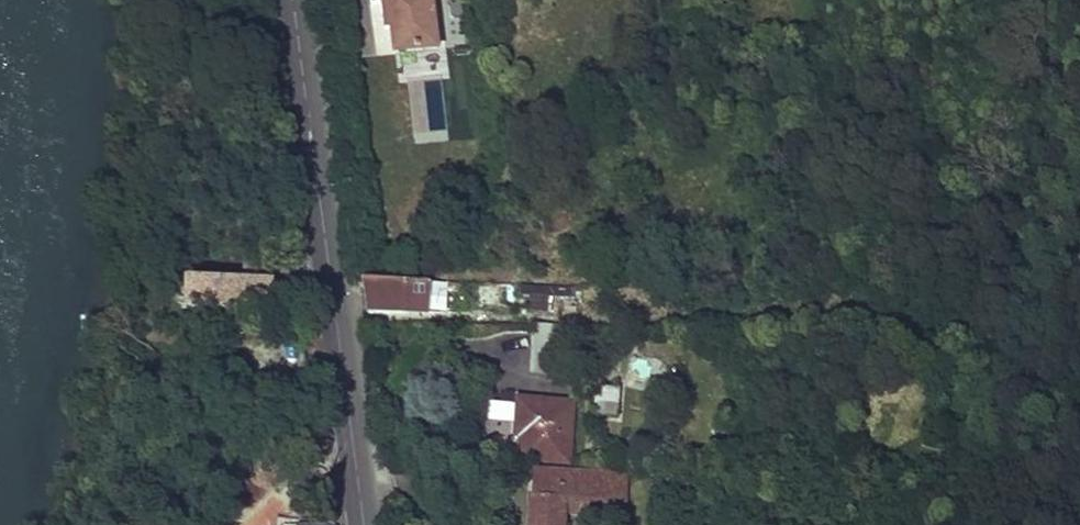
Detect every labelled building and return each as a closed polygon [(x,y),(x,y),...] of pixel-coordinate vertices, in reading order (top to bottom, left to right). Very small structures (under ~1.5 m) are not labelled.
[(383,23),(389,22),(393,52),(435,45),(428,0),(380,0),(383,23)] [(269,260),(243,259),(242,281),(268,281),(269,260)] [(230,281),(186,279),(186,308),(268,310),(268,281),(242,281),(230,281)] [(445,315),(446,285),(430,284),(429,314),(445,315)] [(428,286),(362,285),(366,314),(427,315),(428,286)] [(555,375),(556,348),(529,348),(528,373),(555,375)] [(622,392),(592,393),(593,418),(614,418),(615,403),(622,403),(622,392)] [(571,406),(516,405),(515,429),(521,430),(520,464),(568,466),(571,406)] [(538,474),(536,524),(568,524),(569,507),(610,507),(609,524),(629,524),(630,477),(538,474)]
